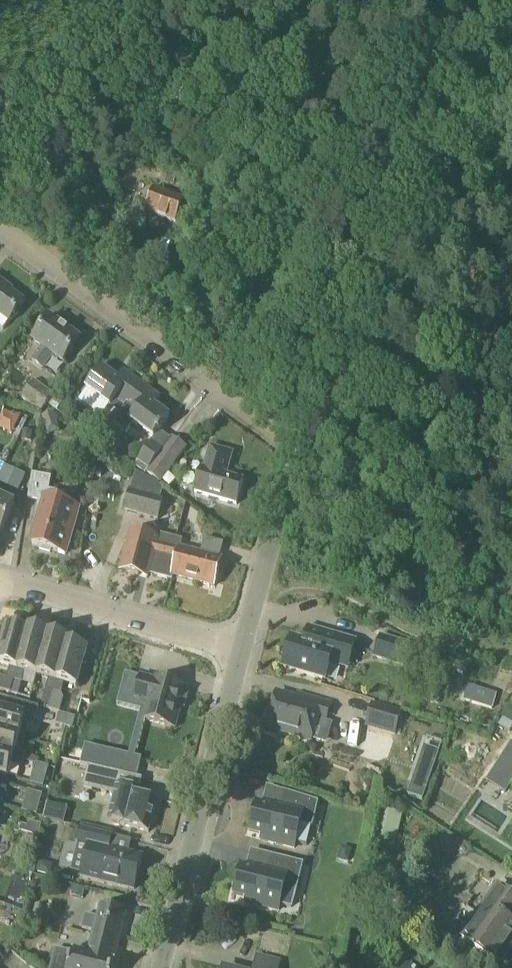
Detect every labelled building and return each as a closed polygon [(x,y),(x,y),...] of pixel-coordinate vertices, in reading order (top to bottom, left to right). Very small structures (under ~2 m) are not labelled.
[(168,173),(165,180),(174,183),(176,176),(168,173)] [(146,212),(176,224),(185,201),(154,189),(146,212)] [(119,232),(131,237),(136,226),(125,221),(119,232)] [(4,331),(9,324),(24,302),(4,287),(5,285),(0,281),(0,328),(4,331)] [(31,361),(44,371),(54,357),(63,363),(80,341),(67,331),(66,332),(62,329),(62,328),(50,318),(33,341),(41,347),(31,361)] [(115,399),(126,407),(142,386),(124,373),(118,381),(101,369),(86,390),(110,407),(115,399)] [(22,399),(41,413),(54,396),(34,381),(22,399)] [(126,407),(113,425),(126,434),(134,425),(153,439),(169,418),(168,417),(170,415),(161,408),(159,410),(154,407),(159,399),(142,386),(126,407)] [(0,418),(0,432),(11,437),(20,419),(12,415),(11,417),(2,413),(0,418)] [(43,419),(49,436),(60,433),(55,416),(43,419)] [(106,431),(93,421),(87,430),(100,439),(106,431)] [(32,433),(23,432),(22,441),(31,442),(32,433)] [(163,451),(151,442),(137,462),(149,471),(161,455),(163,451)] [(194,494),(237,507),(244,482),(227,477),(234,454),(210,448),(204,470),(202,470),(194,494)] [(175,466),(161,455),(149,471),(147,474),(161,485),(175,466)] [(8,488),(16,472),(4,467),(0,476),(0,484),(8,488)] [(124,513),(158,522),(164,500),(162,499),(164,490),(155,484),(135,472),(133,478),(124,513)] [(50,553),(65,557),(79,509),(64,504),(66,494),(49,492),(51,479),(31,476),(27,501),(39,503),(36,519),(39,520),(31,547),(39,550),(38,552),(50,555),(50,553)] [(1,537),(15,507),(0,500),(0,536),(1,537)] [(173,577),(175,578),(180,560),(170,557),(173,548),(175,539),(157,534),(156,539),(131,532),(120,572),(148,579),(149,575),(171,581),(173,577)] [(175,578),(214,588),(222,561),(219,560),(223,545),(203,539),(199,555),(173,548),(170,557),(180,560),(175,578)] [(10,694),(26,634),(6,628),(1,647),(0,647),(0,666),(8,669),(5,680),(0,678),(0,691),(10,694)] [(285,669),(326,681),(331,663),(348,668),(356,643),(310,630),(306,644),(293,640),(285,669)] [(24,673),(36,676),(47,637),(37,634),(36,637),(26,634),(10,694),(17,696),(24,673)] [(374,659),(415,671),(422,648),(380,636),(374,659)] [(41,705),(48,707),(65,646),(57,643),(58,640),(47,637),(36,676),(48,680),(44,691),(41,705)] [(47,711),(59,715),(63,699),(60,695),(63,684),(75,688),(86,652),(65,646),(48,707),(47,711)] [(146,722),(175,730),(181,708),(185,709),(189,694),(180,691),(181,687),(157,680),(156,682),(141,678),(134,704),(149,708),(146,722)] [(268,729),(311,741),(317,721),(326,723),(331,704),(302,696),(300,701),(277,695),(268,729)] [(17,738),(21,726),(31,729),(38,708),(9,700),(5,713),(0,711),(0,733),(17,738)] [(365,728),(396,737),(403,712),(372,703),(365,728)] [(504,719),(511,724),(511,708),(511,707),(504,719)] [(64,761),(89,763),(91,744),(113,746),(115,711),(84,709),(82,745),(66,744),(64,761)] [(22,761),(25,753),(14,750),(17,738),(0,733),(0,754),(22,761)] [(416,773),(431,778),(439,753),(424,748),(416,773)] [(511,788),(511,750),(495,777),(511,788)] [(6,778),(9,765),(20,768),(22,761),(0,754),(0,776),(6,778)] [(140,765),(103,756),(100,770),(137,779),(140,765)] [(43,788),(49,768),(37,765),(32,784),(43,788)] [(120,827),(149,834),(157,802),(138,797),(142,780),(137,779),(100,770),(89,767),(84,789),(115,797),(113,806),(114,807),(110,823),(121,826),(120,827)] [(261,841),(295,850),(301,825),(312,828),(318,805),(286,794),(282,811),(257,805),(250,833),(262,836),(261,841)] [(37,817),(40,805),(27,802),(23,813),(37,817)] [(369,839),(396,846),(404,815),(376,808),(369,839)] [(20,833),(38,839),(42,827),(29,824),(28,829),(22,828),(20,833)] [(81,877),(134,891),(143,859),(109,850),(112,838),(80,830),(77,843),(89,846),(81,877)] [(352,852),(342,849),(338,862),(348,864),(352,852)] [(245,904),(279,912),(285,888),(297,891),(303,865),(270,857),(266,874),(241,868),(234,896),(247,899),(245,904)] [(50,877),(52,868),(40,865),(38,874),(50,877)] [(82,891),(74,889),(71,899),(80,901),(82,891)] [(499,965),(511,947),(511,900),(499,890),(464,940),(499,965)] [(41,918),(44,908),(35,906),(33,916),(41,918)] [(116,962),(115,961),(127,914),(101,907),(88,956),(73,953),(54,948),(49,967),(114,967),(116,962)] [(280,962),(257,956),(254,967),(279,967),(280,962)]
